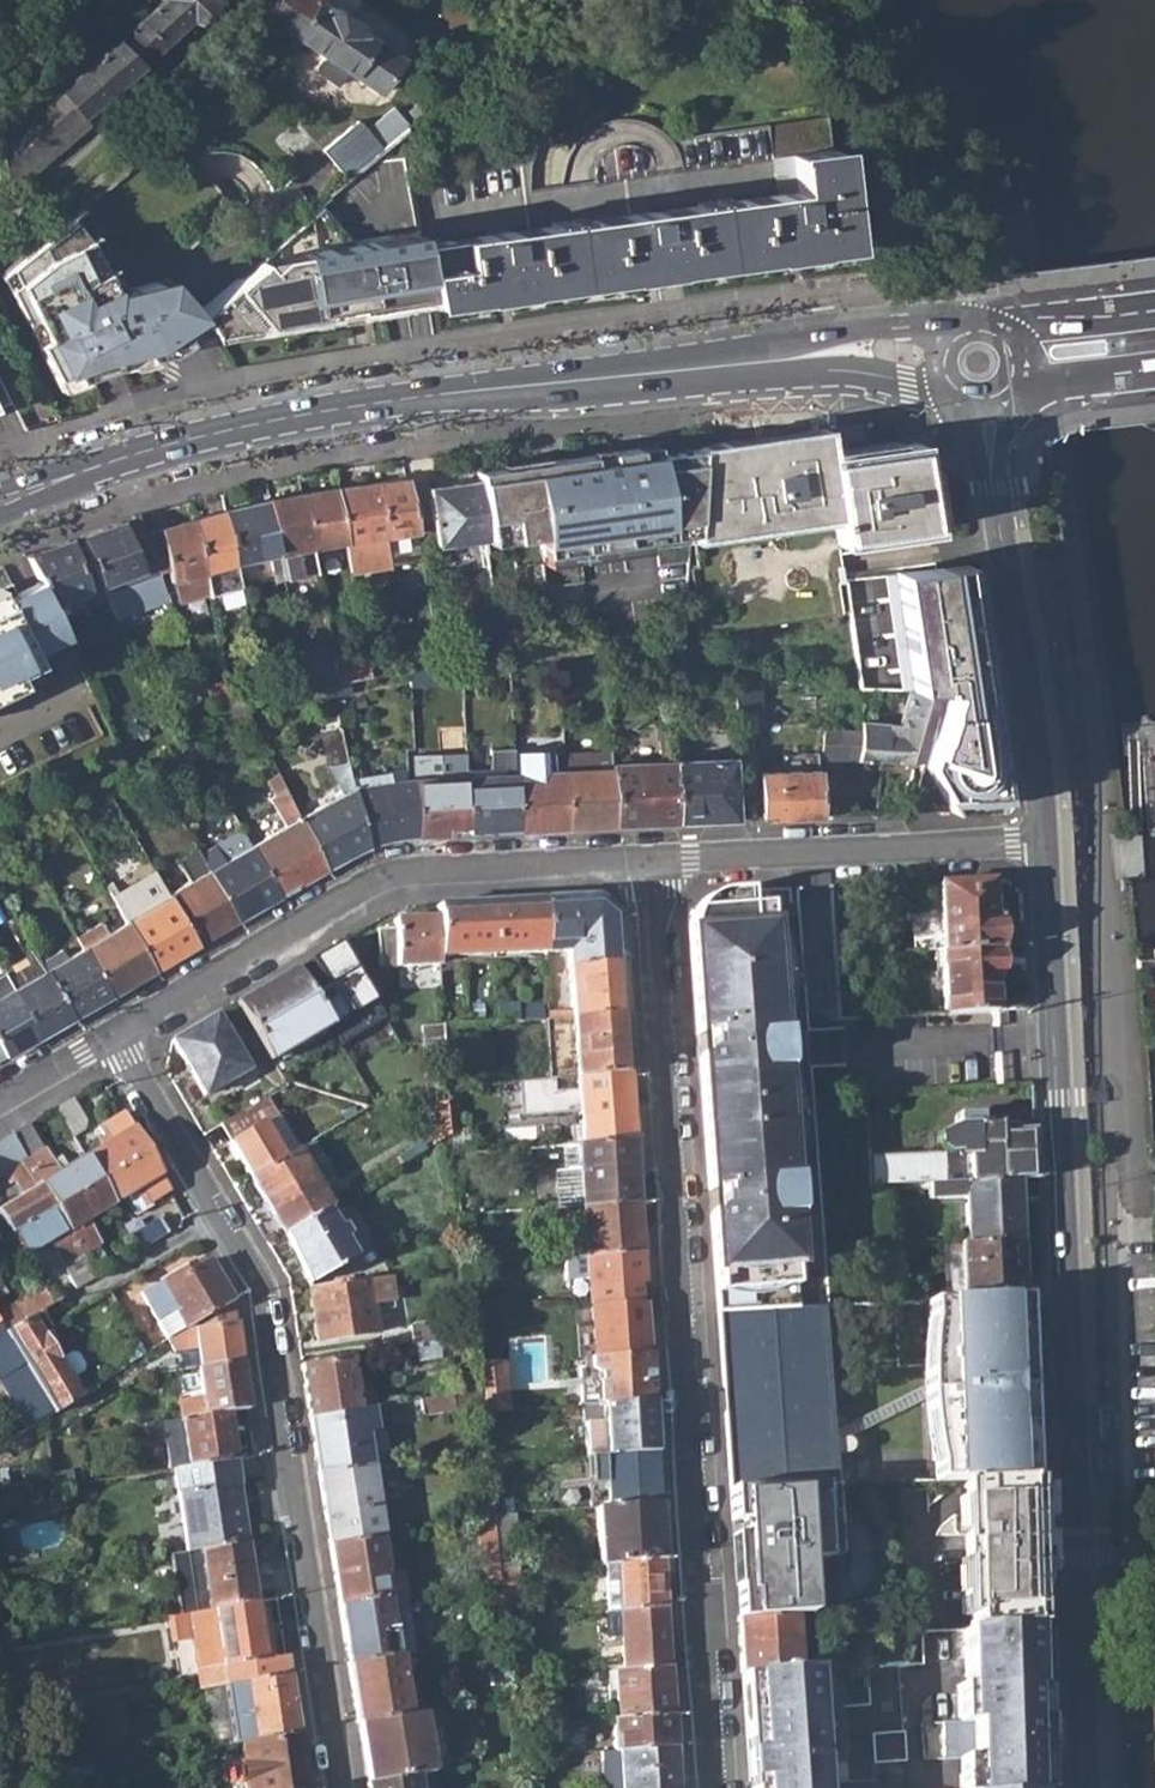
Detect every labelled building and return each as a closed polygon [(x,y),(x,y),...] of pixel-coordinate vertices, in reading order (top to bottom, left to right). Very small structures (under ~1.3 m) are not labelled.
[(64,64),(126,11),(116,0),(96,0),(46,43),(64,64)] [(117,39),(139,64),(182,24),(188,29),(219,0),(162,0),(117,39)] [(272,1),(262,6),(253,19),(265,28),(277,24),(290,33),(315,1),(316,0),(273,0),(272,1)] [(290,33),(309,45),(350,72),(378,90),(403,56),(315,1),(290,33)] [(81,116),(139,64),(117,39),(0,140),(11,189),(85,122),(81,116)] [(341,83),(350,72),(309,45),(294,65),(336,91),(341,83)] [(357,119),(324,148),(348,175),(381,146),(357,119)] [(420,234),(431,303),(848,245),(835,147),(833,148),(828,119),(674,141),(679,151),(684,170),(654,174),(655,157),(640,144),(629,142),(611,146),(604,152),(596,167),(595,173),(600,182),(535,193),(544,135),(514,123),(503,146),(502,165),(411,176),(420,234)] [(397,312),(432,307),(431,303),(420,234),(382,241),(354,245),(318,207),(240,274),(200,308),(195,312),(208,332),(213,339),(397,312)] [(166,280),(124,291),(94,236),(87,240),(68,218),(9,267),(17,285),(9,288),(26,325),(34,321),(43,339),(35,342),(51,376),(69,370),(73,379),(112,361),(114,368),(179,350),(190,343),(208,332),(195,312),(184,300),(166,280)] [(10,406),(0,388),(0,410),(10,406)] [(699,532),(835,523),(838,539),(930,528),(918,448),(918,443),(829,454),(825,427),(820,428),(822,436),(727,449),(726,442),(695,446),(690,534),(699,532)] [(672,441),(582,454),(594,543),(650,535),(652,544),(685,540),(686,535),(690,534),(695,446),(673,449),(672,441)] [(529,461),(530,469),(537,525),(540,550),(594,543),(582,454),(575,455),(576,463),(546,467),(545,458),(529,461)] [(476,477),(485,534),(537,525),(530,469),(476,477)] [(376,479),(383,532),(415,526),(405,475),(376,479)] [(429,484),(437,541),(485,534),(476,477),(429,484)] [(383,532),(376,479),(333,486),(344,539),(350,569),(390,561),(387,549),(383,532)] [(300,492),(311,545),(344,539),(333,486),(300,492)] [(268,499),(279,551),(311,545),(300,492),(268,499)] [(269,554),(273,574),(283,572),(279,551),(268,499),(224,509),(235,561),(269,554)] [(192,518),(203,568),(235,561),(224,509),(192,518)] [(82,534),(102,582),(116,612),(169,594),(159,570),(143,531),(137,515),(82,534)] [(174,577),(179,599),(208,591),(203,568),(192,518),(143,531),(159,570),(169,567),(172,577),(174,577)] [(387,549),(418,544),(415,526),(383,532),(387,549)] [(40,579),(50,601),(63,596),(87,586),(70,538),(28,553),(40,579)] [(824,759),(920,761),(915,791),(908,791),(909,811),(953,810),(994,806),(999,797),(967,562),(895,570),(911,688),(915,688),(903,733),(865,732),(865,728),(846,727),(827,731),(824,759)] [(598,576),(602,608),(613,607),(609,575),(598,576)] [(14,671),(36,660),(31,650),(65,633),(53,606),(50,601),(40,579),(15,591),(9,580),(0,585),(0,678),(14,671)] [(65,601),(63,596),(50,601),(53,606),(65,601)] [(336,667),(339,682),(372,676),(369,660),(361,662),(358,649),(333,653),(336,667)] [(409,669),(410,682),(462,673),(460,660),(442,663),(413,669),(409,669)] [(303,673),(305,688),(339,682),(336,667),(303,673)] [(20,682),(14,671),(0,678),(0,692),(20,682)] [(734,674),(741,727),(763,724),(758,677),(734,674)] [(207,685),(215,703),(232,701),(229,689),(228,681),(207,685)] [(831,687),(829,705),(862,703),(862,686),(831,687)] [(301,817),(326,868),(369,843),(356,789),(342,728),(324,732),(331,766),(345,793),(301,817)] [(564,772),(567,827),(616,825),(613,762),(613,753),(563,755),(564,757),(564,772)] [(543,758),(543,773),(564,772),(564,757),(543,758)] [(675,760),(675,822),(737,820),(735,758),(675,760)] [(675,760),(613,762),(616,825),(675,822),(675,760)] [(764,774),(766,819),(786,817),(823,816),(821,771),(764,774)] [(106,779),(113,792),(128,786),(121,772),(106,779)] [(567,827),(564,772),(543,773),(516,774),(519,830),(567,827)] [(252,845),(279,895),(326,868),(301,817),(279,773),(269,779),(277,793),(272,797),(287,825),(252,845)] [(469,776),(472,832),(519,830),(516,774),(469,776)] [(410,779),(414,834),(472,832),(469,776),(410,779)] [(410,779),(356,789),(369,843),(379,839),(414,834),(410,779)] [(245,832),(205,854),(240,916),(279,895),(252,845),(245,832)] [(171,895),(197,942),(240,916),(205,854),(205,853),(200,843),(179,856),(193,879),(169,892),(171,895)] [(937,882),(941,950),(999,947),(996,918),(991,918),(989,880),(937,882)] [(690,924),(717,1312),(821,1307),(829,1306),(799,889),(733,892),(722,893),(707,898),(694,913),(690,924)] [(128,920),(155,967),(197,942),(171,895),(128,920)] [(439,917),(440,956),(566,950),(571,1018),(442,1025),(442,1086),(517,1081),(628,1073),(615,917),(593,897),(438,905),(439,917)] [(440,956),(439,917),(395,919),(395,928),(378,930),(379,968),(440,965),(440,956)] [(84,945),(110,992),(155,967),(128,920),(108,931),(103,921),(78,935),(84,945)] [(301,961),(339,1041),(384,1019),(345,940),(301,961)] [(46,967),(73,1014),(110,992),(84,945),(46,967)] [(941,950),(945,1012),(996,1009),(994,974),(1000,974),(999,947),(941,950)] [(16,984),(43,1031),(73,1014),(46,967),(16,984)] [(240,1002),(273,1060),(331,1025),(297,967),(240,1002)] [(7,1052),(43,1031),(16,984),(0,993),(0,1040),(7,1052)] [(885,1002),(886,1015),(902,1014),(901,1001),(885,1002)] [(175,1040),(206,1093),(249,1066),(218,1014),(175,1040)] [(577,1143),(632,1140),(628,1073),(517,1081),(520,1115),(578,1111),(579,1124),(569,1125),(571,1143),(577,1143)] [(220,1124),(250,1176),(285,1155),(264,1120),(276,1114),(266,1096),(220,1124)] [(57,1108),(74,1136),(87,1129),(88,1119),(74,1098),(57,1108)] [(446,1102),(427,1103),(435,1144),(453,1134),(446,1102)] [(87,1157),(100,1180),(146,1153),(122,1112),(98,1127),(103,1137),(98,1140),(100,1150),(87,1157)] [(13,1134),(55,1205),(100,1180),(87,1157),(61,1172),(31,1124),(13,1134)] [(940,1156),(941,1182),(1017,1179),(1036,1178),(1034,1130),(998,1132),(997,1125),(958,1126),(940,1135),(940,1156)] [(13,1134),(0,1142),(0,1176),(11,1170),(25,1193),(0,1207),(0,1210),(12,1229),(55,1205),(13,1134)] [(577,1143),(582,1205),(637,1203),(632,1140),(577,1143)] [(250,1176),(284,1233),(326,1209),(331,1206),(296,1148),(285,1155),(250,1176)] [(168,1190),(146,1153),(100,1180),(113,1201),(128,1193),(139,1211),(151,1204),(149,1201),(168,1190)] [(941,1182),(940,1156),(871,1160),(872,1186),(931,1183),(941,1182)] [(968,1198),(969,1241),(1021,1240),(1017,1179),(941,1182),(931,1183),(931,1199),(968,1198)] [(55,1205),(84,1253),(103,1241),(89,1218),(114,1203),(113,1201),(100,1180),(55,1205)] [(582,1205),(585,1256),(641,1252),(637,1203),(582,1205)] [(52,1239),(81,1286),(98,1275),(84,1253),(55,1205),(12,1229),(27,1254),(52,1239)] [(284,1233),(308,1283),(355,1258),(326,1209),(284,1233)] [(132,1232),(143,1249),(162,1237),(152,1220),(132,1232)] [(8,1272),(24,1262),(0,1223),(0,1259),(8,1272)] [(964,1299),(1022,1298),(1021,1240),(969,1241),(963,1241),(964,1299)] [(641,1252),(585,1256),(563,1257),(564,1279),(586,1277),(588,1305),(644,1302),(641,1252)] [(142,1291),(170,1337),(187,1325),(188,1327),(235,1301),(209,1258),(183,1273),(180,1269),(142,1291)] [(310,1287),(317,1338),(375,1329),(371,1302),(393,1298),(390,1275),(310,1287)] [(2,1321),(9,1332),(45,1310),(56,1303),(44,1284),(22,1298),(27,1306),(2,1321)] [(945,1422),(954,1480),(982,1480),(1052,1478),(1043,1298),(1022,1298),(964,1299),(945,1299),(943,1346),(943,1392),(945,1422)] [(235,1301),(188,1327),(195,1368),(244,1361),(235,1301)] [(588,1305),(592,1356),(648,1351),(644,1302),(588,1305)] [(717,1312),(729,1487),(801,1487),(833,1485),(821,1307),(717,1312)] [(9,1332),(58,1409),(87,1390),(76,1374),(84,1369),(85,1363),(79,1353),(73,1352),(59,1360),(45,1336),(57,1329),(45,1310),(9,1332)] [(408,1322),(410,1338),(446,1333),(444,1317),(408,1322)] [(581,1405),(651,1401),(648,1351),(592,1356),(576,1357),(581,1405)] [(311,1413),(358,1406),(351,1357),(304,1364),(311,1413)] [(484,1405),(484,1411),(510,1409),(505,1359),(479,1359),(482,1389),(484,1405)] [(251,1409),(244,1361),(195,1368),(198,1398),(175,1402),(177,1420),(200,1416),(228,1412),(251,1409)] [(373,1420),(484,1405),(482,1389),(358,1406),(311,1413),(320,1473),(370,1465),(371,1465),(366,1433),(375,1432),(373,1420)] [(581,1405),(585,1455),(603,1454),(654,1452),(651,1401),(581,1405)] [(168,1433),(173,1469),(175,1468),(235,1459),(228,1412),(200,1416),(177,1420),(146,1425),(148,1437),(168,1433)] [(603,1454),(606,1505),(657,1502),(654,1452),(603,1454)] [(175,1468),(188,1552),(200,1550),(248,1543),(235,1459),(175,1468)] [(377,1512),(370,1465),(320,1473),(330,1543),(381,1535),(377,1512)] [(72,1467),(49,1471),(52,1487),(75,1484),(72,1467)] [(1056,1588),(1054,1545),(1052,1478),(982,1480),(985,1554),(987,1627),(1001,1627),(1057,1625),(1056,1588)] [(809,1597),(801,1487),(729,1487),(738,1618),(794,1615),(810,1614),(809,1597)] [(596,1505),(600,1565),(616,1564),(661,1562),(657,1502),(606,1505),(596,1505)] [(391,1510),(377,1512),(381,1535),(395,1533),(391,1510)] [(495,1517),(501,1571),(527,1569),(520,1512),(494,1514),(495,1517)] [(477,1521),(484,1579),(501,1576),(501,1571),(495,1517),(477,1521)] [(395,1533),(381,1535),(384,1559),(399,1556),(395,1533)] [(390,1597),(384,1559),(381,1535),(330,1543),(340,1606),(387,1598),(390,1597)] [(200,1550),(210,1612),(258,1605),(248,1543),(200,1550)] [(605,1583),(607,1611),(619,1610),(665,1607),(661,1562),(616,1564),(617,1582),(605,1583)] [(340,1606),(349,1665),(396,1657),(387,1598),(340,1606)] [(189,1615),(201,1691),(246,1685),(291,1678),(288,1660),(266,1664),(258,1605),(210,1612),(189,1615)] [(619,1610),(623,1671),(669,1668),(665,1607),(619,1610)] [(794,1615),(738,1618),(742,1672),(798,1668),(794,1615)] [(1001,1627),(987,1627),(985,1627),(987,1723),(996,1723),(997,1787),(1055,1787),(1052,1688),(1059,1687),(1058,1628),(1057,1625),(1001,1627)] [(425,1651),(396,1657),(401,1690),(407,1689),(409,1703),(403,1705),(405,1716),(421,1714),(435,1711),(425,1651)] [(357,1724),(405,1716),(403,1705),(401,1690),(396,1657),(349,1665),(357,1724)] [(813,1667),(802,1668),(798,1668),(788,1669),(742,1672),(750,1787),(822,1787),(813,1667)] [(613,1672),(617,1718),(672,1715),(669,1668),(623,1671),(613,1672)] [(241,1727),(243,1745),(255,1743),(300,1736),(291,1678),(246,1685),(252,1726),(241,1727)] [(357,1724),(366,1783),(416,1776),(431,1773),(421,1714),(405,1716),(357,1724)] [(611,1719),(613,1748),(620,1748),(674,1744),(672,1715),(617,1718),(611,1719)] [(300,1736),(255,1743),(243,1745),(241,1745),(247,1787),(308,1787),(300,1736)] [(620,1748),(621,1770),(608,1771),(610,1787),(676,1787),(674,1744),(620,1748)] [(418,1787),(433,1787),(431,1773),(416,1776),(418,1787)] [(367,1787),(418,1787),(416,1776),(366,1783),(367,1787)]
